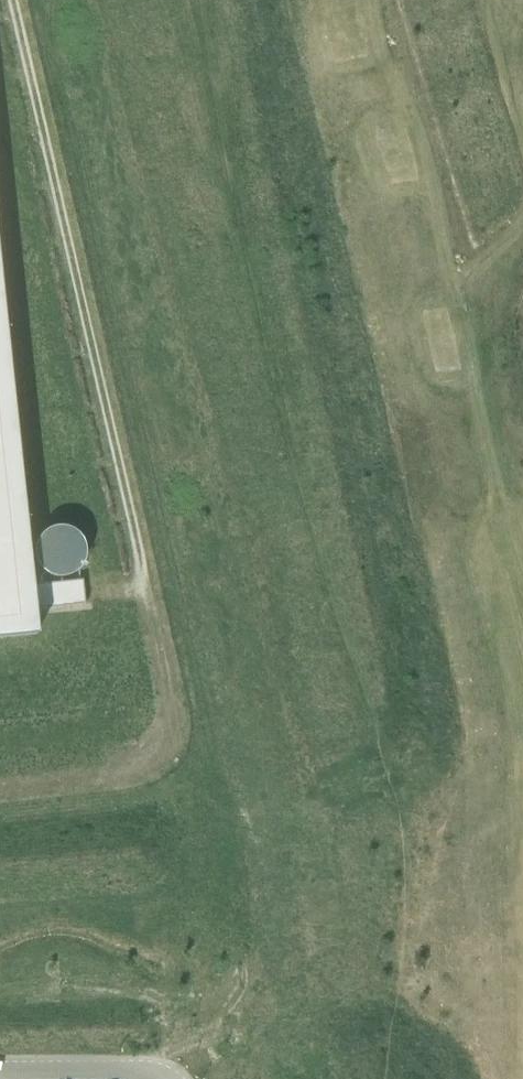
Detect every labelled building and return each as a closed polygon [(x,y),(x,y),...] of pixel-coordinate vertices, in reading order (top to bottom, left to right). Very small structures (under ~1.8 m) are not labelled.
[(30,636),(0,349),(0,639),(30,636)]
